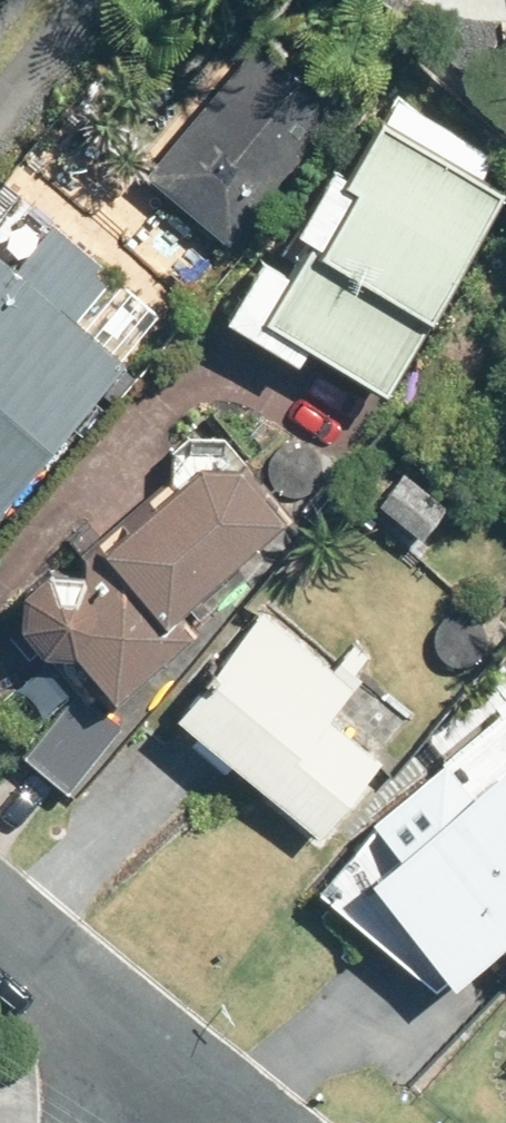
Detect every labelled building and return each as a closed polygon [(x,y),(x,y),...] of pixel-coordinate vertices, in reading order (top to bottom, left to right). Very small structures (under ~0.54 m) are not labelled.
[(264,41),(145,177),(223,246),(342,110),(264,41)] [(497,197),(478,185),(491,159),(388,94),(336,177),(321,169),(282,234),(299,246),(279,278),(253,260),(214,323),(287,368),(297,351),(375,397),(497,197)] [(47,230),(10,273),(0,265),(0,507),(120,368),(69,324),(107,279),(47,230)] [(90,545),(75,556),(75,578),(37,577),(11,598),(9,634),(31,659),(64,658),(102,703),(183,637),(164,617),(276,525),(232,472),(188,469),(94,550),(90,545)] [(398,475),(373,506),(417,540),(441,510),(398,475)] [(258,615),(168,721),(312,842),(377,765),(324,720),(349,691),(258,615)] [(74,693),(21,760),(64,793),(117,728),(74,693)] [(348,887),(357,901),(325,922),(363,983),(397,961),(427,1006),(505,954),(505,785),(348,887)]
